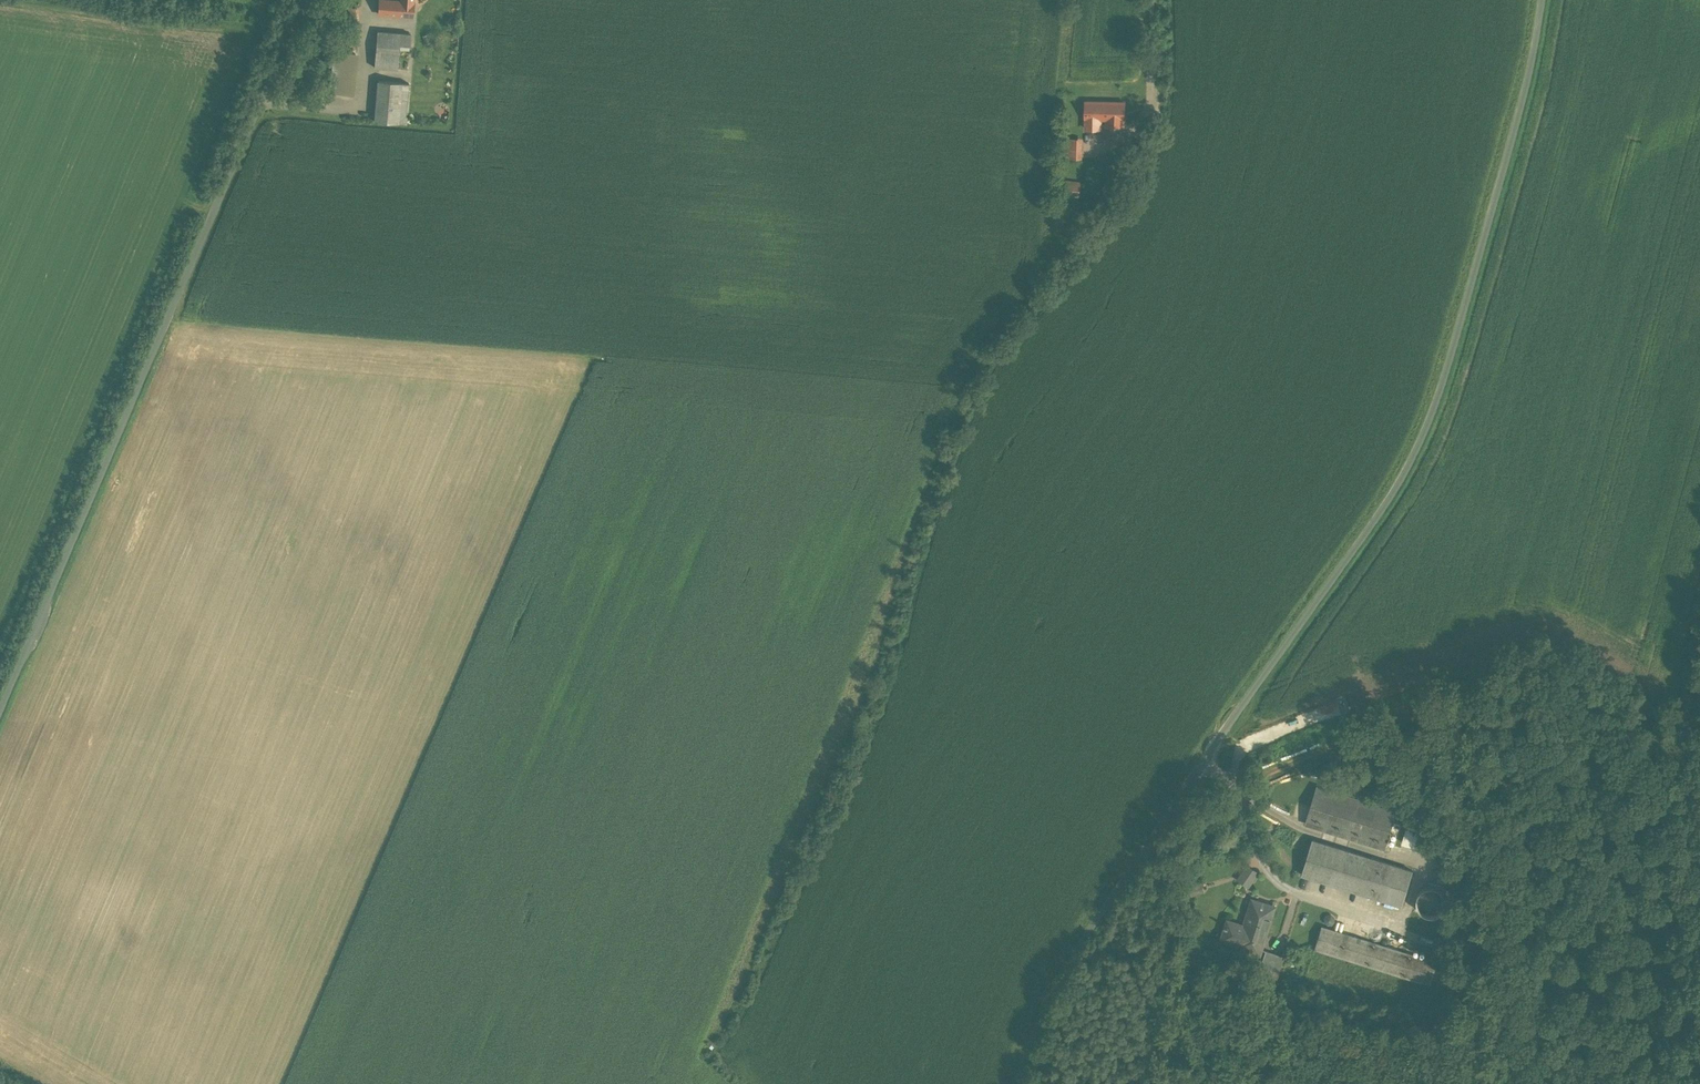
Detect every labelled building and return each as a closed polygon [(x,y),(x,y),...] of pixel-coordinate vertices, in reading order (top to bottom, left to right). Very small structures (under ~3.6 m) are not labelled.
[(392,0),(380,0),(379,13),(413,16),(414,2),(413,2),(402,1),(392,0)] [(411,33),(378,31),(375,66),(398,68),(400,44),(410,44),(411,33)] [(522,93),(379,80),(376,120),(407,123),(407,115),(519,125),(522,93)] [(1124,102),(1086,101),(1086,128),(1107,128),(1108,125),(1124,125),(1124,102)] [(1081,182),(1061,180),(1060,183),(1054,182),(1052,190),(1059,191),(1059,194),(1080,196),(1081,182)] [(1396,811),(1317,786),(1306,823),(1385,847),(1396,811)] [(1441,831),(1412,822),(1406,842),(1435,851),(1441,831)] [(1413,870),(1313,839),(1302,874),(1402,905),(1413,870)] [(1434,886),(1431,886),(1429,886),(1426,887),(1423,888),(1421,890),(1420,892),(1418,895),(1417,897),(1417,900),(1417,903),(1418,906),(1420,908),(1421,910),(1424,912),(1426,913),(1429,914),(1431,914),(1434,914),(1437,913),(1439,912),(1441,910),(1443,908),(1444,905),(1445,903),(1446,900),(1445,897),(1444,895),(1443,892),(1441,890),(1439,888),(1437,887),(1434,886)] [(1275,905),(1252,898),(1243,930),(1223,924),(1223,925),(1226,926),(1222,938),(1238,943),(1237,946),(1260,953),(1275,905)] [(1430,959),(1322,926),(1315,947),(1423,980),(1430,959)] [(1285,956),(1266,950),(1260,967),(1279,972),(1285,956)]
